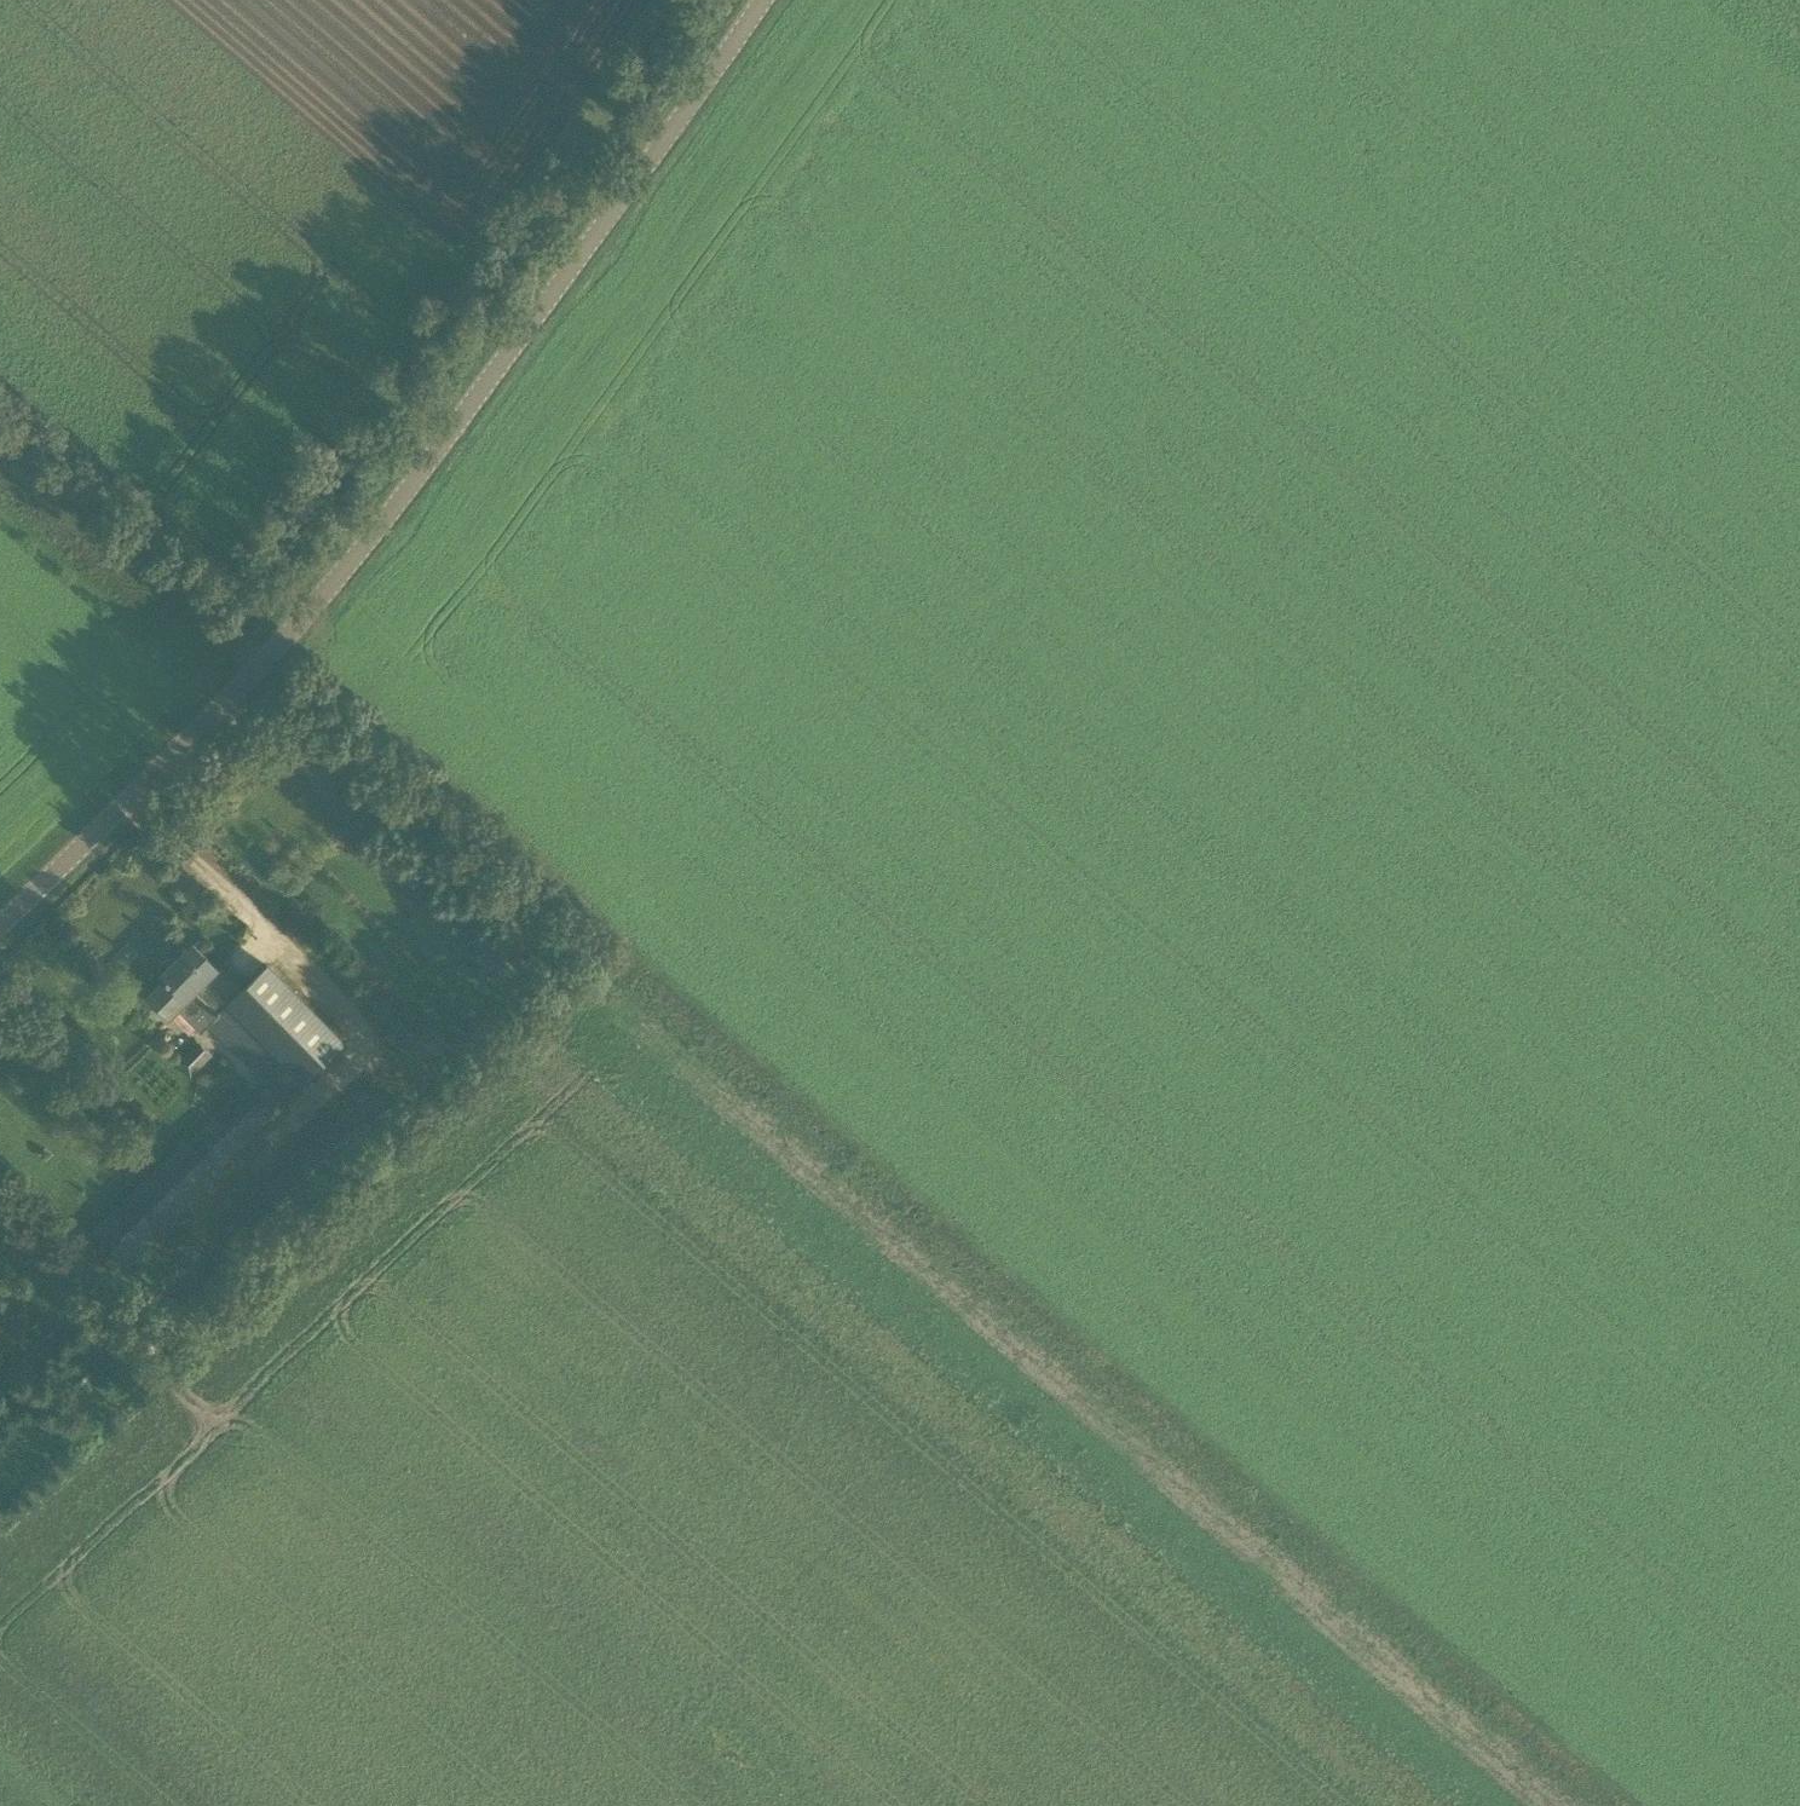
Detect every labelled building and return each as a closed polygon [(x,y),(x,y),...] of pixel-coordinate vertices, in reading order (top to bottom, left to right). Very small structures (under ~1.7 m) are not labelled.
[(163,975),(167,979),(149,997),(171,1018),(180,1010),(202,1033),(211,1024),(264,1079),(261,1082),(266,1086),(259,1095),(270,1107),(282,1096),(288,1102),(348,1043),(287,980),(285,983),(267,966),(241,992),(218,968),(194,944),(163,975)] [(177,1064),(191,1078),(212,1056),(198,1042),(177,1064)] [(91,1233),(128,1269),(223,1171),(220,1168),(273,1114),(243,1085),(190,1140),(185,1135),(91,1233)]
